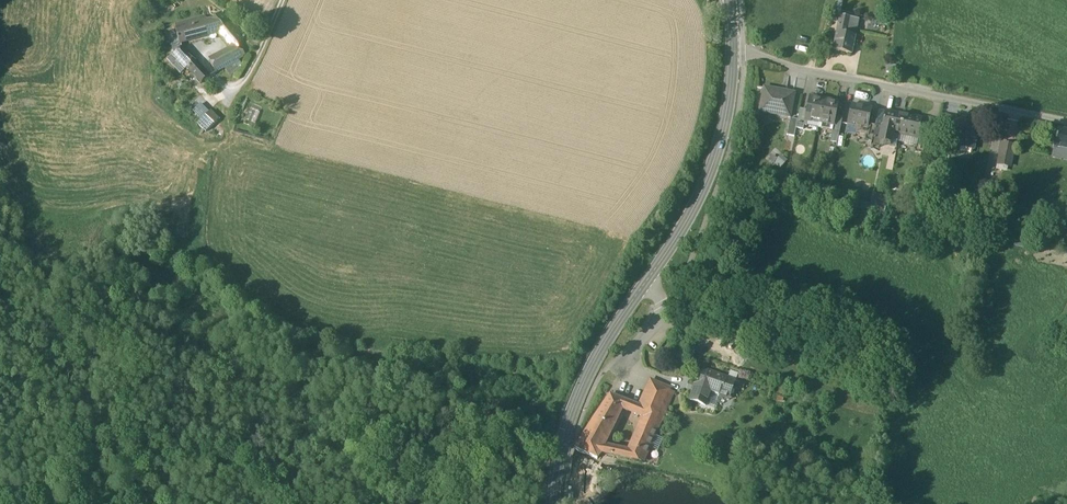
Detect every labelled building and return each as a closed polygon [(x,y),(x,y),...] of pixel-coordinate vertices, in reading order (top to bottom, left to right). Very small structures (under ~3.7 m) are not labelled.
[(842,3),(835,2),(833,15),(839,17),(839,16),(842,3)] [(173,4),(163,12),(167,16),(176,8),(173,4)] [(223,13),(211,22),(206,24),(210,34),(216,32),(229,20),(223,13)] [(858,19),(839,16),(839,17),(836,33),(855,37),(858,19)] [(205,18),(176,26),(180,40),(180,43),(181,42),(210,34),(206,24),(205,18)] [(245,39),(229,20),(216,32),(231,51),(232,50),(238,47),(237,46),(245,39)] [(855,37),(836,33),(833,51),(852,55),(856,37),(855,37)] [(180,40),(168,43),(176,54),(182,49),(181,42),(180,43),(180,40)] [(245,55),(238,47),(232,50),(239,60),(245,55)] [(202,69),(182,49),(176,54),(168,61),(181,75),(188,69),(195,76),(201,70),(202,69)] [(231,51),(210,62),(216,73),(228,66),(238,61),(239,60),(232,50),(231,51)] [(238,61),(228,66),(233,73),(241,66),(238,61)] [(896,67),(886,65),(885,74),(894,75),(896,67)] [(209,78),(201,70),(195,76),(202,84),(209,78)] [(775,91),(765,89),(760,113),(771,115),(772,112),(790,115),(794,95),(784,93),(784,94),(775,92),(775,91)] [(824,101),(809,98),(806,113),(805,120),(808,121),(820,123),(824,101)] [(839,104),(824,101),(820,123),(834,126),(836,119),(839,104)] [(871,111),(851,107),(847,127),(857,129),(867,131),(868,127),(871,111)] [(806,113),(800,112),(798,122),(796,130),(803,132),(804,127),(805,120),(806,113)] [(209,114),(199,124),(207,132),(217,123),(209,114)] [(904,118),(886,114),(883,129),(882,134),(893,136),(900,137),(904,118)] [(956,120),(942,117),(939,131),(952,134),(954,121),(955,122),(956,120)] [(921,122),(904,118),(900,137),(917,141),(921,126),(921,122)] [(842,120),(836,119),(834,126),(832,134),(839,135),(842,120)] [(798,122),(790,121),(787,138),(794,139),(796,130),(798,122)] [(955,122),(954,121),(952,134),(951,138),(959,140),(958,149),(973,152),(974,143),(976,143),(979,125),(971,123),(970,125),(955,122)] [(928,127),(921,126),(917,141),(915,148),(915,152),(922,153),(928,127)] [(867,131),(866,138),(865,138),(864,142),(872,144),(875,128),(868,127),(867,131)] [(883,129),(875,128),(872,144),(871,149),(878,150),(881,141),(882,134),(883,129)] [(867,131),(857,129),(856,136),(865,138),(866,138),(867,131)] [(1058,131),(1054,148),(1066,151),(1066,132),(1058,131)] [(893,136),(882,134),(881,141),(892,143),(893,136)] [(900,137),(893,136),(892,143),(898,145),(899,144),(900,137)] [(917,141),(900,137),(899,144),(915,148),(917,141)] [(1014,149),(1001,146),(997,165),(1010,168),(1014,149)] [(885,210),(866,207),(865,212),(884,216),(885,210)] [(736,383),(705,372),(699,388),(707,391),(710,392),(709,394),(710,395),(719,398),(718,401),(728,405),(733,391),(736,383)] [(742,386),(736,383),(733,391),(739,393),(742,386)] [(673,393),(651,384),(640,407),(647,410),(663,416),(673,393)] [(707,391),(699,388),(695,386),(690,401),(699,405),(701,401),(703,402),(707,391)] [(782,403),(785,393),(776,390),(772,400),(782,403)] [(625,401),(610,395),(599,412),(616,419),(621,409),(625,401)] [(710,395),(706,407),(715,410),(718,401),(719,398),(710,395)] [(640,407),(625,401),(621,409),(643,418),(647,410),(640,407)] [(628,453),(626,459),(643,463),(649,448),(654,436),(663,416),(647,410),(643,418),(628,453)] [(616,419),(599,412),(575,449),(596,460),(600,454),(603,447),(616,419)] [(753,442),(755,434),(746,431),(743,438),(753,442)] [(662,440),(654,436),(649,448),(657,452),(662,440)] [(608,448),(606,455),(626,459),(628,453),(608,448)]
